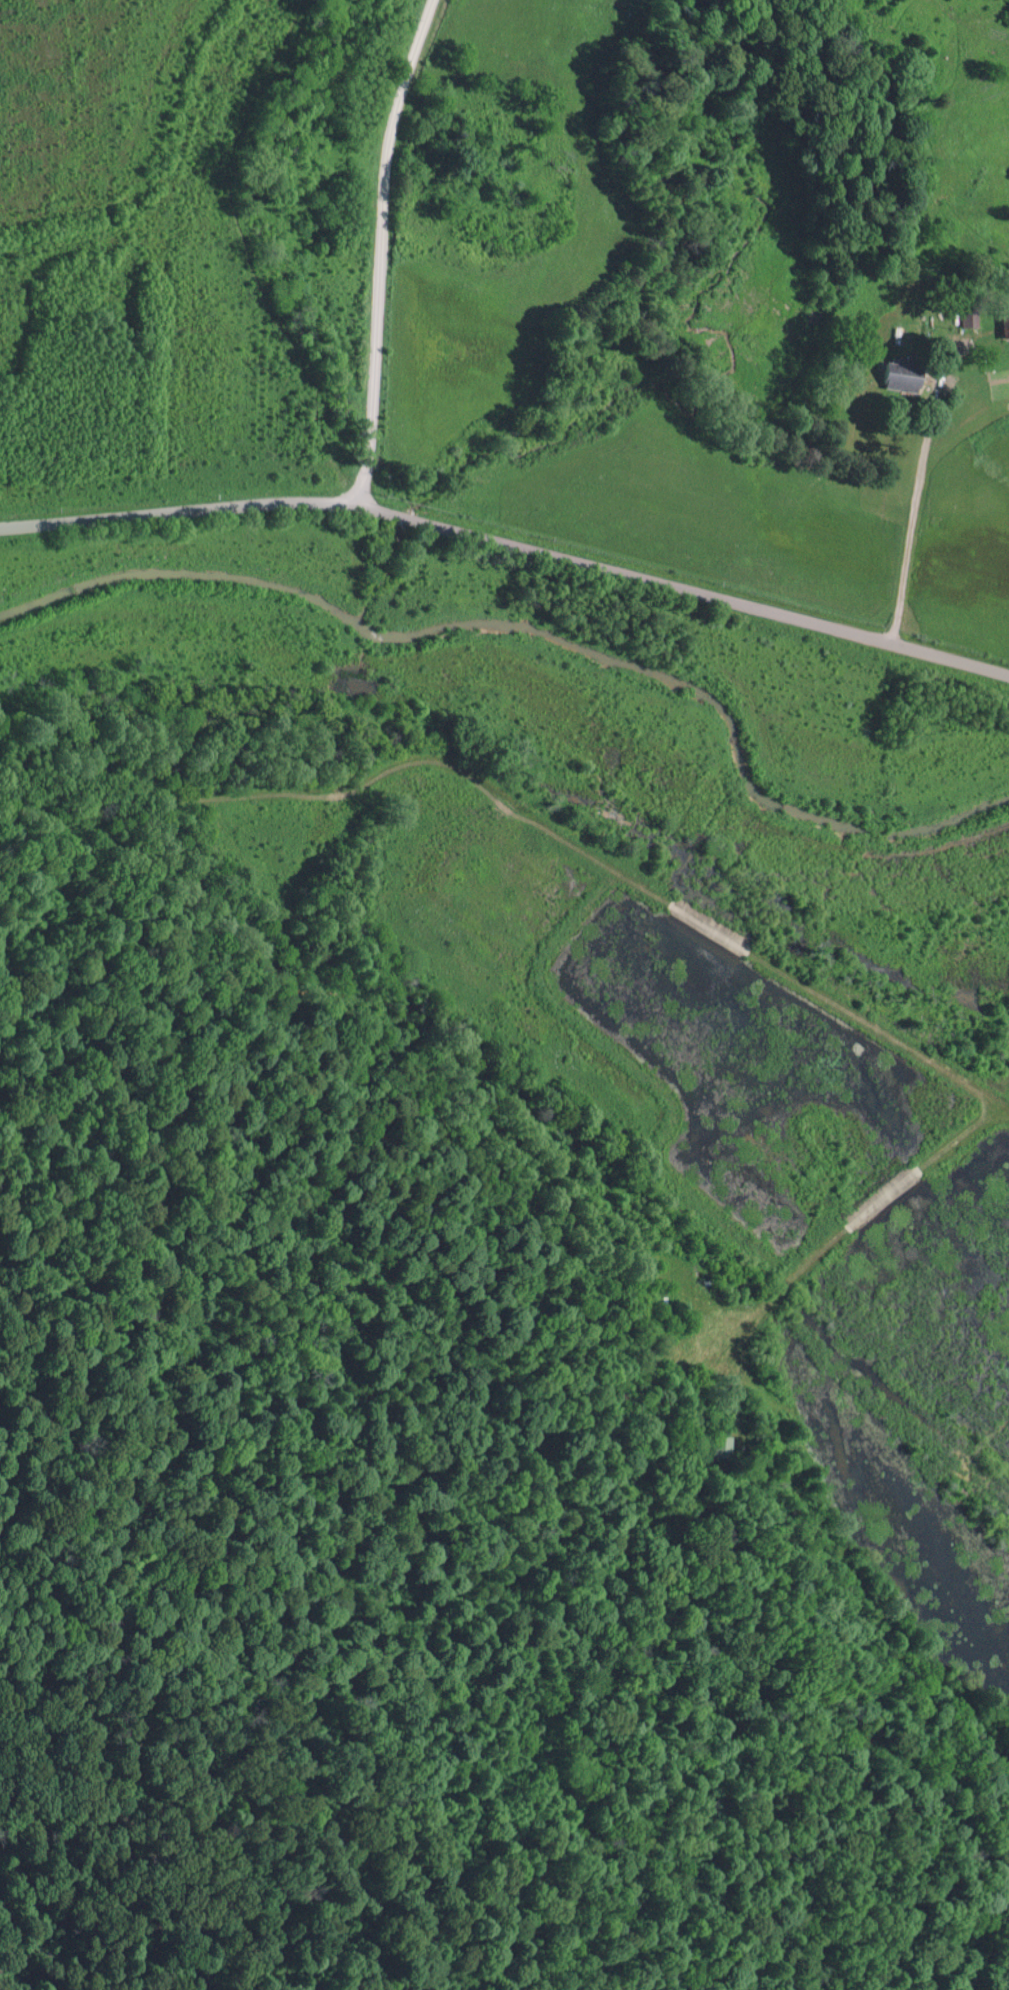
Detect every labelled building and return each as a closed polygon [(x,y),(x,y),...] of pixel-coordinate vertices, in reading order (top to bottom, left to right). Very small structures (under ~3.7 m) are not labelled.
[(914,367),(880,366),(878,392),(913,393),(914,367)] [(709,1457),(728,1458),(729,1437),(710,1436),(709,1457)]
